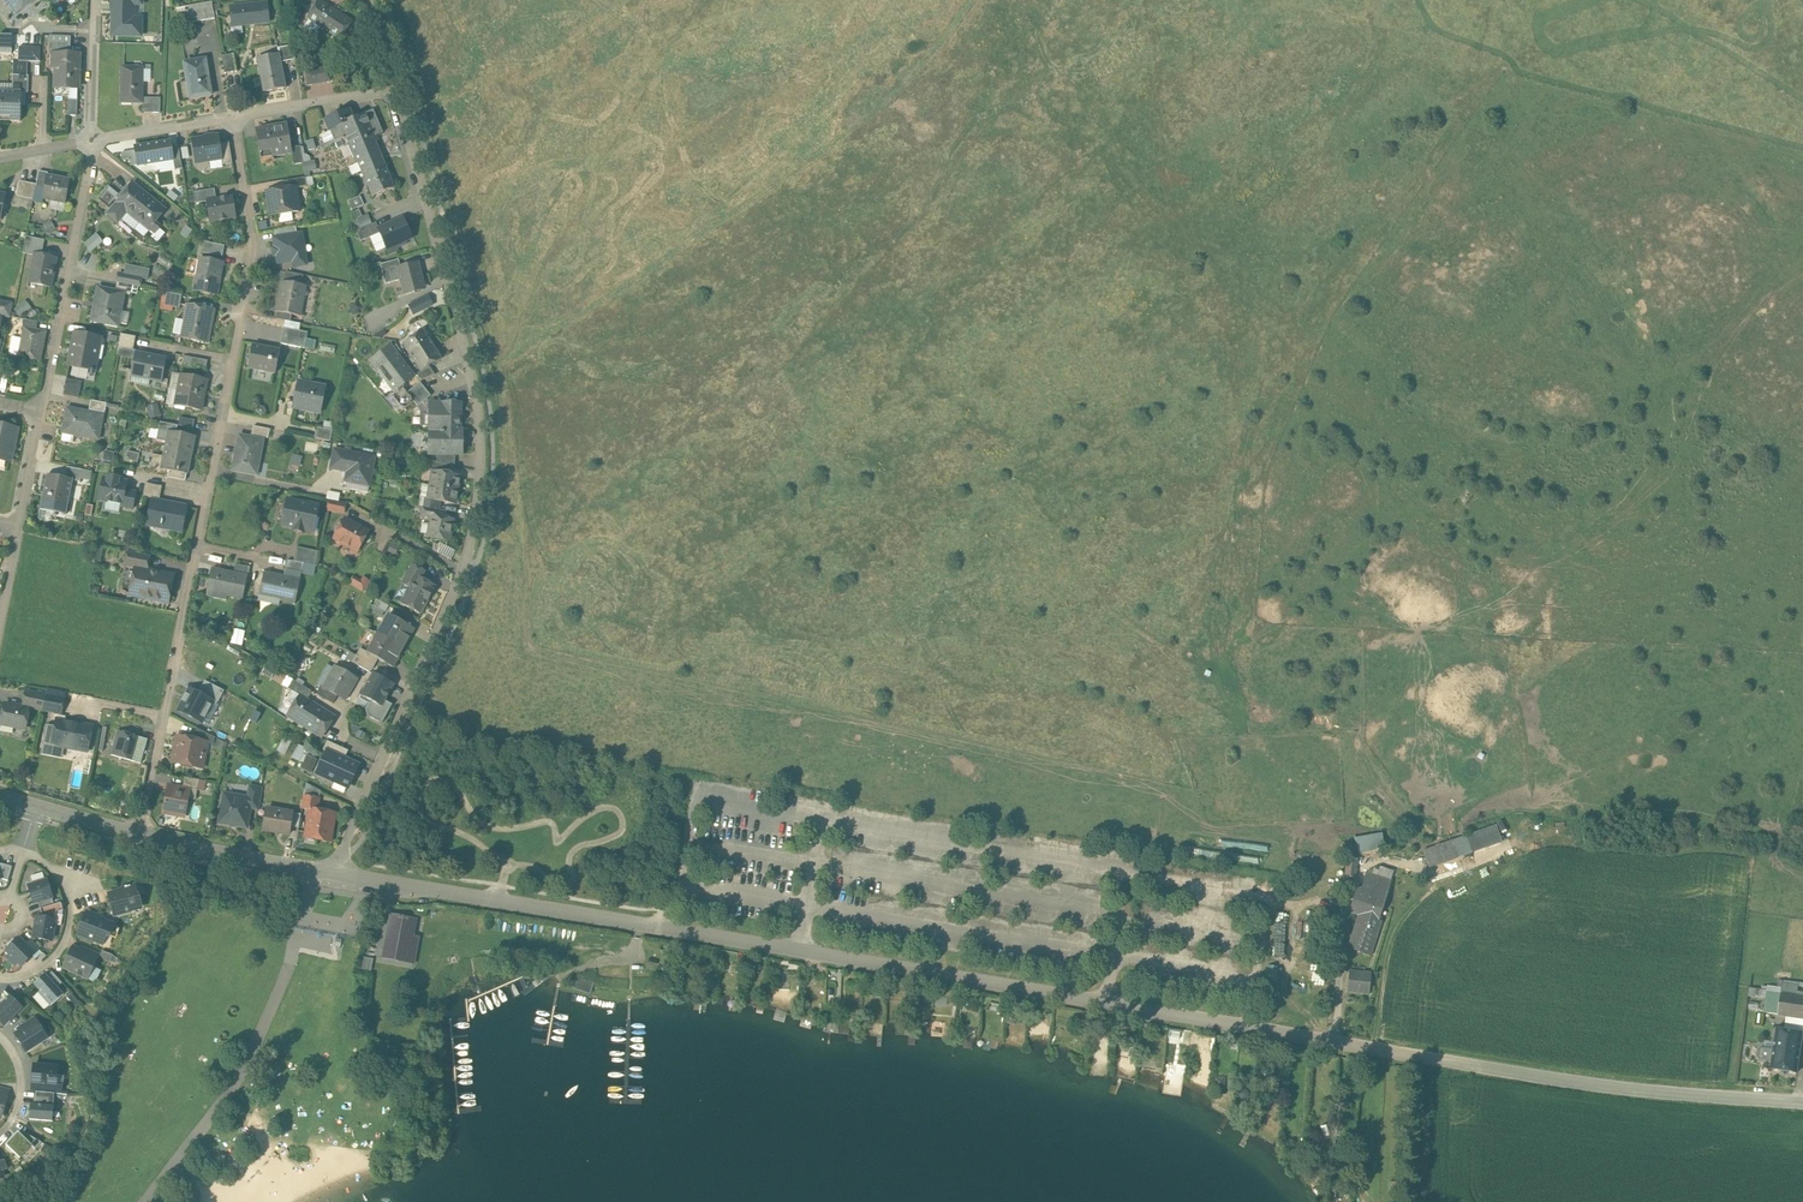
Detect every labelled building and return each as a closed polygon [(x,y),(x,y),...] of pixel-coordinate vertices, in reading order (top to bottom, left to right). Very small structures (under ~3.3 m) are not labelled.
[(3,0),(0,0),(0,11),(2,14),(9,8),(3,0)] [(16,14),(37,0),(6,0),(16,14)] [(123,4),(134,15),(148,0),(127,0),(123,4)] [(319,0),(318,0),(307,18),(340,39),(352,21),(319,0)] [(212,3),(188,6),(191,22),(215,19),(212,3)] [(267,3),(231,6),(233,26),(269,22),(267,3)] [(34,18),(30,13),(26,16),(30,21),(34,18)] [(71,43),(49,42),(49,54),(51,54),(51,53),(71,54),(71,43)] [(293,45),(278,48),(279,54),(280,54),(282,62),(296,60),(293,45)] [(42,60),(42,47),(18,47),(18,60),(42,60)] [(71,54),(51,53),(51,54),(50,67),(56,67),(56,88),(78,88),(79,54),(71,54)] [(235,54),(222,56),(225,74),(238,71),(235,54)] [(279,54),(258,58),(264,92),(286,88),(282,62),(280,54),(279,54)] [(206,59),(184,63),(190,99),(212,95),(206,59)] [(13,75),(26,75),(26,62),(13,61),(13,75)] [(143,67),(122,67),(121,103),(142,104),(143,98),(143,67)] [(330,67),(305,71),(307,85),(332,81),(330,67)] [(13,83),(29,84),(29,75),(26,75),(13,75),(13,83)] [(29,84),(13,83),(13,91),(22,92),(22,93),(29,93),(29,84)] [(0,91),(0,119),(21,120),(22,93),(22,92),(13,91),(0,91)] [(143,98),(142,104),(142,113),(151,113),(151,98),(143,98)] [(151,98),(151,113),(160,113),(161,98),(151,98)] [(78,100),(68,100),(68,116),(78,116),(78,100)] [(349,110),(325,120),(334,141),(345,136),(369,126),(370,127),(379,123),(373,110),(353,119),(349,110)] [(288,123),(256,129),(261,157),(292,152),(293,151),(292,147),(288,123)] [(369,126),(345,136),(353,157),(355,156),(358,163),(381,153),(374,136),(383,133),(379,123),(370,127),(369,126)] [(218,136),(192,140),(196,162),(221,158),(222,158),(219,143),(218,136)] [(170,141),(152,144),(156,163),(173,160),(170,141)] [(229,142),(219,143),(222,158),(221,158),(222,165),(232,163),(229,142)] [(152,144),(135,147),(138,166),(156,163),(152,144)] [(300,145),(292,147),(293,151),(292,152),(294,164),(303,162),(300,145)] [(381,153),(358,163),(372,197),(395,187),(381,153)] [(48,173),(39,171),(36,185),(36,187),(44,188),(47,176),(48,173)] [(47,176),(44,188),(43,199),(65,203),(69,180),(47,176)] [(305,177),(285,180),(287,188),(297,186),(297,187),(307,186),(305,177)] [(36,185),(19,181),(16,197),(33,200),(36,187),(36,185)] [(166,209),(134,182),(107,215),(118,223),(126,213),(153,235),(160,226),(155,222),(166,209)] [(287,188),(268,191),(272,215),(301,210),(297,187),(297,186),(287,188)] [(109,187),(99,200),(108,208),(119,195),(109,187)] [(215,188),(194,192),(195,203),(206,201),(216,199),(215,188)] [(216,199),(206,201),(210,222),(220,221),(226,220),(236,218),(233,196),(227,197),(221,198),(216,199)] [(348,200),(351,209),(363,205),(359,196),(348,200)] [(367,216),(361,218),(358,210),(355,212),(358,219),(357,220),(361,229),(371,225),(367,216)] [(403,219),(379,229),(380,233),(387,248),(411,238),(403,219)] [(361,229),(356,231),(361,241),(380,233),(379,229),(376,223),(371,225),(361,229)] [(181,233),(187,236),(192,229),(186,225),(181,233)] [(97,231),(83,242),(91,251),(104,240),(97,231)] [(301,234),(274,238),(278,263),(294,260),(295,266),(306,264),(301,234)] [(45,240),(26,236),(23,253),(34,255),(34,254),(42,255),(45,240)] [(225,245),(203,241),(201,252),(223,256),(225,245)] [(42,255),(34,254),(34,255),(35,255),(30,281),(29,281),(29,282),(51,287),(51,286),(50,285),(55,259),(56,260),(56,258),(42,255)] [(223,264),(201,260),(196,290),(218,294),(223,264)] [(399,260),(380,264),(382,272),(401,267),(399,260)] [(401,267),(382,272),(386,284),(401,280),(405,294),(415,292),(415,290),(424,287),(417,263),(401,267)] [(149,270),(127,265),(125,274),(141,278),(147,279),(149,270)] [(305,275),(287,271),(285,278),(303,282),(305,275)] [(125,274),(119,273),(117,283),(134,286),(139,287),(141,278),(125,274)] [(307,285),(283,281),(277,311),(294,314),(301,316),(307,285)] [(117,283),(116,291),(126,293),(126,294),(132,295),(134,286),(117,283)] [(116,291),(98,288),(98,289),(100,289),(96,308),(94,308),(92,321),(119,326),(126,294),(126,293),(116,291)] [(183,295),(168,292),(165,306),(181,309),(183,295)] [(430,293),(408,302),(414,314),(435,304),(430,293)] [(25,299),(14,308),(22,317),(33,308),(25,299)] [(6,302),(4,310),(0,309),(0,315),(3,315),(3,316),(10,317),(13,303),(6,302)] [(216,310),(189,305),(182,338),(209,343),(216,310)] [(294,314),(279,311),(278,319),(292,322),(294,314)] [(39,322),(24,319),(23,327),(24,327),(37,330),(39,322)] [(37,330),(24,327),(18,357),(41,362),(46,332),(37,330)] [(308,332),(284,328),(281,344),(304,348),(308,332)] [(442,359),(424,331),(404,344),(422,372),(442,359)] [(97,336),(73,332),(67,365),(97,370),(99,359),(93,358),(97,336)] [(136,337),(121,334),(119,347),(133,349),(136,337)] [(281,351),(254,346),(250,368),(276,374),(281,351)] [(414,378),(391,348),(373,362),(395,392),(391,395),(404,410),(414,402),(412,399),(407,393),(402,387),(414,378)] [(166,359),(136,353),(133,370),(151,374),(150,379),(162,381),(166,359)] [(209,360),(193,357),(192,366),(207,369),(209,360)] [(209,380),(182,375),(180,390),(206,395),(209,380)] [(83,381),(67,378),(64,394),(80,397),(83,381)] [(325,388),(299,382),(295,402),(294,406),(320,412),(325,388)] [(420,383),(407,393),(412,399),(425,389),(420,383)] [(425,389),(412,399),(414,402),(417,407),(431,396),(425,389)] [(206,395),(180,390),(176,406),(203,411),(206,395)] [(108,403),(93,400),(91,409),(106,412),(108,403)] [(295,402),(288,401),(285,415),(292,416),(294,406),(295,402)] [(146,405),(149,416),(160,413),(157,402),(146,405)] [(459,404),(430,404),(430,453),(455,453),(461,453),(462,432),(459,432),(459,404)] [(86,414),(69,410),(64,431),(98,439),(104,416),(87,412),(86,414)] [(196,420),(182,418),(180,426),(195,428),(196,420)] [(179,426),(161,422),(159,430),(169,432),(169,430),(178,432),(179,426)] [(0,425),(0,459),(11,462),(18,429),(0,425)] [(270,429),(253,426),(251,437),(264,440),(264,437),(268,438),(270,429)] [(332,430),(317,427),(314,438),(330,441),(332,430)] [(178,432),(169,430),(169,432),(161,468),(170,470),(188,474),(196,436),(178,432)] [(251,437),(240,435),(233,470),(257,474),(264,440),(251,437)] [(347,452),(335,449),(331,468),(343,470),(347,452)] [(375,457),(347,452),(343,470),(347,471),(345,481),(369,485),(375,457)] [(455,453),(437,453),(437,462),(447,464),(455,466),(455,453)] [(291,464),(302,464),(302,454),(291,454),(291,464)] [(437,462),(433,461),(431,472),(432,472),(446,474),(447,464),(437,462)] [(84,469),(68,466),(66,477),(74,479),(74,480),(81,481),(84,469)] [(188,474),(170,470),(169,477),(186,480),(188,474)] [(446,474),(432,472),(430,485),(458,490),(460,476),(446,474)] [(66,477),(48,473),(41,509),(42,509),(43,506),(66,510),(65,514),(67,514),(74,480),(74,479),(66,477)] [(119,478),(109,476),(108,479),(103,478),(99,500),(121,504),(122,504),(125,490),(127,483),(119,481),(119,478)] [(163,486),(146,482),(144,495),(161,498),(163,486)] [(458,490),(430,485),(428,498),(428,499),(442,501),(455,504),(458,490)] [(136,492),(125,490),(122,504),(121,504),(121,506),(133,509),(136,492)] [(442,501),(428,499),(428,498),(424,498),(423,507),(440,510),(442,501)] [(187,506),(153,499),(148,524),(182,531),(187,506)] [(318,505),(288,499),(282,525),(295,528),(295,530),(303,531),(303,529),(313,531),(318,505)] [(346,504),(329,500),(327,510),(344,513),(346,504)] [(440,510),(423,507),(421,515),(432,517),(432,516),(439,517),(440,510)] [(439,517),(432,516),(432,517),(428,537),(449,540),(453,519),(439,517)] [(368,531),(345,518),(334,538),(357,551),(368,531)] [(392,542),(387,550),(394,554),(399,547),(392,542)] [(439,542),(437,551),(450,559),(454,551),(439,542)] [(318,551),(297,547),(294,561),(303,563),(315,565),(318,551)] [(150,556),(128,551),(125,566),(135,568),(136,568),(147,570),(150,556)] [(294,561),(289,560),(287,569),(301,572),(303,563),(294,561)] [(251,567),(236,564),(234,573),(247,576),(247,577),(249,577),(251,567)] [(425,571),(413,565),(409,572),(420,578),(425,571)] [(147,570),(136,568),(135,568),(135,569),(139,570),(136,583),(132,586),(130,595),(168,602),(173,575),(147,570)] [(234,573),(213,568),(208,591),(242,599),(247,577),(247,576),(234,573)] [(420,578),(409,572),(403,583),(412,587),(403,603),(410,607),(409,609),(412,611),(413,609),(420,613),(435,586),(420,578)] [(300,580),(265,573),(261,593),(281,597),(281,600),(295,603),(300,580)] [(361,581),(354,577),(351,583),(363,590),(369,580),(364,577),(361,581)] [(373,605),(386,612),(389,606),(376,599),(373,605)] [(369,612),(382,619),(386,612),(373,605),(369,612)] [(414,628),(389,614),(385,623),(387,624),(380,636),(403,649),(414,628)] [(241,644),(245,630),(234,627),(230,642),(241,644)] [(403,649),(380,636),(374,646),(372,645),(368,653),(368,654),(377,659),(393,668),(403,649)] [(377,659),(368,654),(368,653),(365,651),(361,658),(374,665),(377,659)] [(361,658),(356,655),(352,663),(370,672),(374,665),(361,658)] [(357,679),(336,667),(325,688),(338,696),(346,700),(357,679)] [(394,684),(373,674),(361,697),(382,708),(394,684)] [(225,690),(205,680),(199,692),(189,687),(177,711),(198,722),(202,724),(214,702),(218,704),(225,690)] [(312,691),(294,680),(288,689),(300,696),(300,695),(307,700),(312,691)] [(338,696),(325,688),(321,686),(316,695),(334,705),(338,696)] [(65,691),(47,688),(45,695),(64,698),(65,691)] [(45,695),(26,691),(24,705),(29,707),(42,709),(45,695)] [(64,698),(45,695),(42,709),(61,713),(64,698)] [(307,700),(300,695),(300,696),(288,716),(322,737),(335,717),(307,700)] [(21,707),(4,704),(0,724),(25,729),(29,707),(24,705),(21,707)] [(92,726),(57,719),(56,726),(47,724),(44,736),(53,738),(52,745),(87,752),(92,726)] [(215,737),(196,727),(193,740),(204,742),(204,743),(214,744),(215,737)] [(147,740),(117,732),(111,756),(140,764),(147,740)] [(277,750),(285,754),(292,741),(284,736),(277,750)] [(193,740),(179,737),(177,745),(176,745),(173,761),(188,764),(188,765),(201,768),(204,753),(202,753),(204,743),(204,742),(193,740)] [(348,750),(327,740),(323,750),(327,751),(327,750),(344,758),(348,750)] [(303,760),(306,746),(296,744),(293,758),(303,760)] [(344,758),(327,750),(327,751),(317,773),(348,787),(358,764),(344,758)] [(311,771),(315,757),(306,754),(302,768),(311,771)] [(199,780),(185,777),(183,787),(190,788),(190,789),(197,790),(199,780)] [(169,784),(163,812),(184,816),(190,789),(190,788),(183,787),(169,784)] [(262,788),(250,786),(248,797),(252,798),(250,808),(258,809),(262,788)] [(248,797),(224,793),(222,805),(221,806),(220,810),(221,811),(219,823),(247,828),(250,808),(252,798),(248,797)] [(320,798),(304,795),(302,809),(311,810),(311,809),(318,810),(320,798)] [(293,812),(267,808),(263,830),(289,835),(290,826),(293,812)] [(318,810),(311,809),(311,810),(307,834),(317,835),(316,839),(331,841),(333,829),(330,828),(333,813),(318,810)] [(301,814),(293,812),(290,826),(299,828),(301,814)] [(1496,825),(1464,836),(1470,852),(1501,841),(1496,825)] [(1357,852),(1383,850),(1382,833),(1356,835),(1357,852)] [(1453,840),(1423,851),(1428,867),(1459,856),(1453,840)] [(1358,859),(1348,858),(1345,877),(1355,878),(1358,859)] [(1498,866),(1502,876),(1521,867),(1517,858),(1498,866)] [(1,879),(8,881),(12,866),(2,864),(0,864),(0,879),(1,879)] [(1391,881),(1367,874),(1360,894),(1357,892),(1350,912),(1359,915),(1378,922),(1391,881)] [(48,879),(28,886),(34,903),(54,897),(48,879)] [(137,889),(110,895),(114,914),(142,908),(137,889)] [(61,903),(40,909),(43,916),(57,912),(56,912),(63,910),(61,903)] [(114,922),(84,911),(76,932),(106,943),(114,922)] [(43,916),(37,917),(34,933),(39,938),(51,940),(56,912),(57,912),(43,916)] [(415,919),(391,915),(384,952),(409,956),(413,935),(415,919)] [(1378,922),(1359,915),(1348,948),(1369,955),(1380,923),(1378,922)] [(21,935),(6,950),(22,967),(37,952),(21,935)] [(419,937),(413,935),(409,956),(384,952),(383,959),(414,965),(419,937)] [(87,954),(73,948),(64,966),(79,973),(78,974),(87,979),(93,967),(91,967),(97,954),(89,950),(87,954)] [(360,967),(370,969),(372,958),(362,956),(360,967)] [(62,983),(52,972),(47,976),(57,987),(62,983)] [(1369,974),(1350,972),(1348,991),(1367,993),(1369,974)] [(46,974),(34,984),(40,991),(53,1005),(64,995),(57,987),(47,976),(46,974)] [(53,1005),(40,991),(38,993),(51,1006),(53,1005)] [(6,1025),(27,1005),(14,992),(0,1006),(0,1019),(6,1025)] [(1781,995),(1767,993),(1764,1014),(1778,1016),(1781,995)] [(1781,995),(1778,1016),(1802,1020),(1802,998),(1781,995)] [(15,1034),(27,1053),(50,1038),(38,1019),(15,1034)] [(1802,1033),(1777,1029),(1774,1051),(1763,1049),(1761,1051),(1760,1058),(1762,1060),(1773,1062),(1772,1070),(1797,1074),(1802,1033)] [(59,1063),(35,1062),(34,1089),(58,1090),(59,1063)] [(1,1111),(3,1112),(9,1090),(0,1088),(0,1114),(1,1111)] [(51,1092),(36,1091),(35,1099),(37,1099),(50,1100),(51,1092)] [(37,1105),(31,1104),(30,1119),(52,1121),(54,1106),(49,1106),(37,1105)] [(18,1131),(6,1145),(20,1157),(32,1145),(22,1135),(18,1131)] [(42,1142),(24,1132),(22,1135),(32,1145),(35,1149),(42,1142)]
